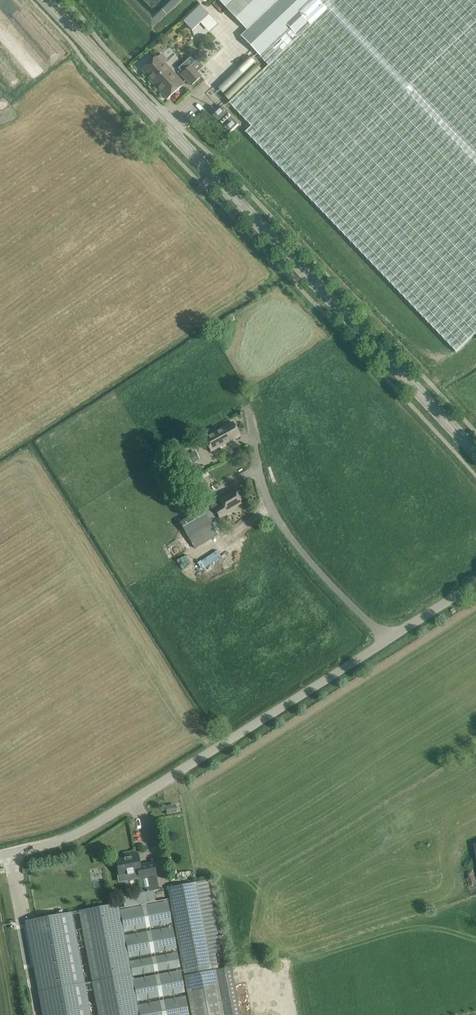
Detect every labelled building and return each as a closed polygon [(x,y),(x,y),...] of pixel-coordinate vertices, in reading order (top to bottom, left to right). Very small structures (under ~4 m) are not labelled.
[(247,30),(242,35),(271,65),(230,104),(252,127),(246,132),(301,190),(457,352),(475,334),(475,0),(219,0),(247,30)] [(209,15),(192,31),(200,40),(217,24),(209,15)] [(201,75),(192,65),(196,62),(191,56),(178,67),(182,73),(190,84),(201,75)] [(183,84),(177,76),(165,63),(163,65),(156,58),(149,64),(142,70),(167,98),(183,84)] [(222,107),(217,112),(211,106),(207,110),(213,116),(230,133),(239,124),(222,107)] [(211,452),(231,441),(240,436),(232,422),(224,427),(203,438),(211,452)] [(195,451),(187,455),(191,463),(200,459),(195,451)] [(206,494),(216,490),(208,474),(199,478),(206,494)] [(225,496),(210,505),(213,511),(214,510),(219,518),(234,510),(233,508),(241,503),(234,491),(225,496)] [(209,505),(180,522),(194,548),(217,535),(217,534),(225,529),(221,523),(218,524),(215,521),(217,519),(209,505)] [(202,568),(220,557),(216,550),(198,562),(202,568)] [(164,804),(165,814),(176,813),(175,804),(164,804)] [(175,832),(174,825),(163,826),(165,834),(175,832)] [(142,893),(153,890),(159,889),(157,877),(156,874),(156,872),(154,863),(145,864),(145,868),(140,868),(137,853),(129,855),(130,857),(116,859),(117,869),(119,876),(138,872),(139,877),(142,893)] [(213,971),(196,882),(168,887),(185,976),(192,1014),(239,1014),(231,968),(213,971)] [(124,907),(118,908),(118,904),(79,911),(99,1014),(189,1014),(167,899),(155,902),(153,890),(142,893),(122,896),(124,907)] [(43,1014),(91,1014),(72,913),(26,921),(43,1014)]
